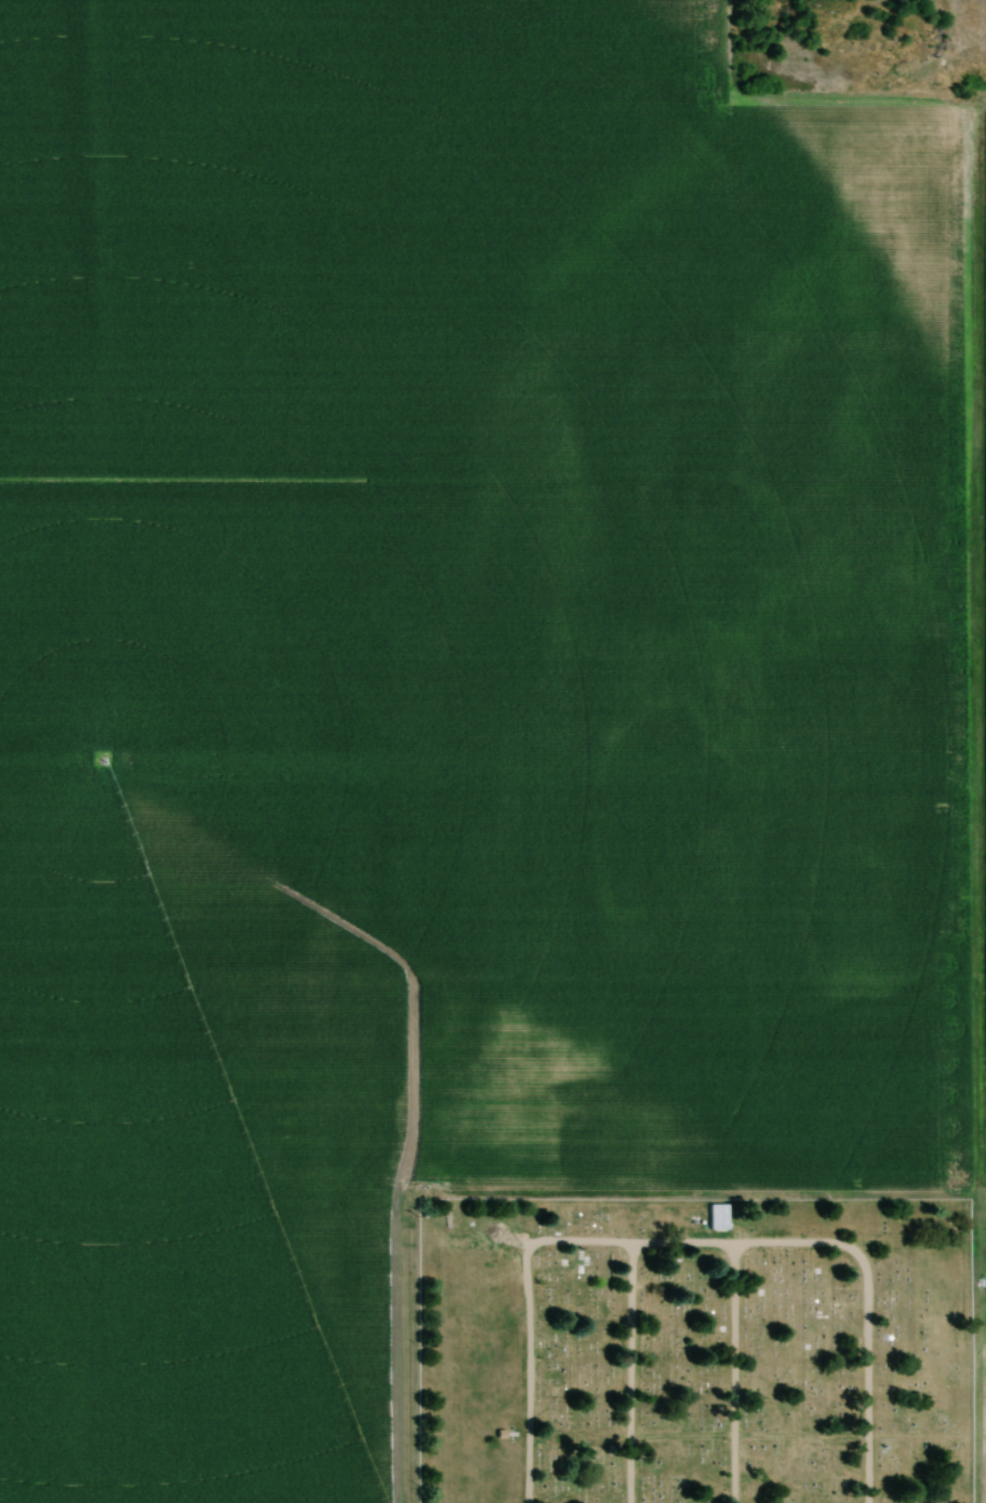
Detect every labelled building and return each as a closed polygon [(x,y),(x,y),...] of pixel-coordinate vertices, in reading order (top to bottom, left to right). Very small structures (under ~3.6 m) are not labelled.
[(725,1232),(725,1206),(707,1206),(707,1232),(725,1232)]
